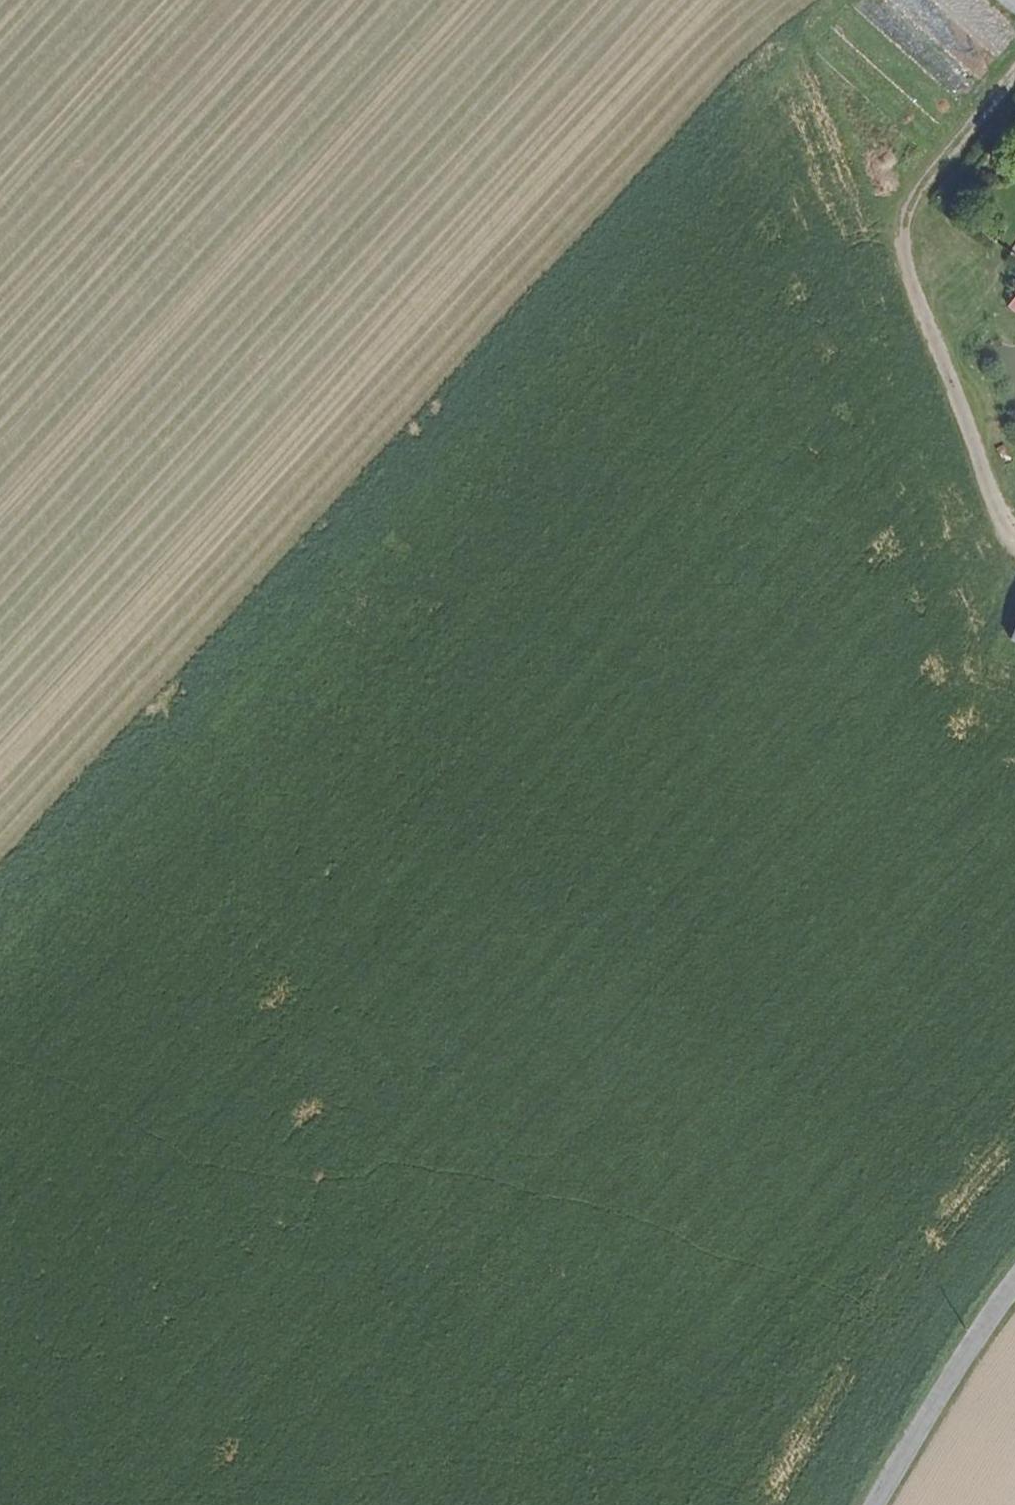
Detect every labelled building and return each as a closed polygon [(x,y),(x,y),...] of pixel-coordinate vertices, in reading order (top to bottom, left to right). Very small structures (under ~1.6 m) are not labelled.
[(987,72),(1014,41),(1014,30),(995,12),(980,29),(966,17),(957,27),(929,2),(931,0),(906,0),(987,72)] [(1014,9),(1014,0),(1003,0),(1014,9)] [(1005,300),(1014,307),(1014,286),(1005,300)]
